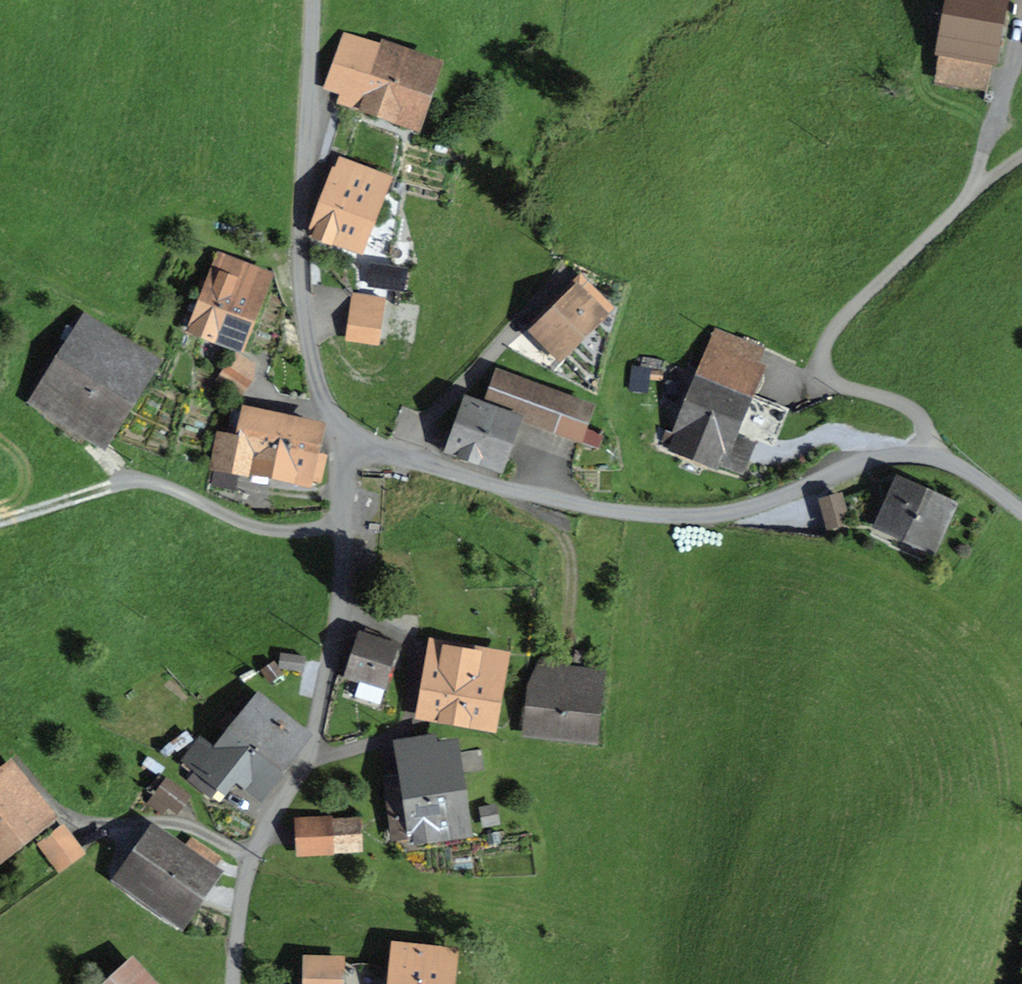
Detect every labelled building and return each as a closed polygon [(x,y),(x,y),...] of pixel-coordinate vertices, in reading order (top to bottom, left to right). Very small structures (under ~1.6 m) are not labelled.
[(942,53),(938,82),(985,88),(989,61),(1000,0),(954,0),(944,54),(942,53)] [(412,117),(433,61),(386,44),(382,55),(361,47),(363,40),(346,34),(327,87),(412,117)] [(355,250),(383,177),(342,161),(334,183),(335,184),(323,214),(318,212),(311,229),(326,234),(324,241),(331,243),(331,241),(355,250)] [(234,345),(261,276),(222,260),(211,286),(205,284),(200,296),(206,298),(197,321),(205,324),(202,332),(234,345)] [(401,289),(404,272),(374,267),(371,284),(401,289)] [(561,354),(607,308),(591,292),(584,299),(572,286),(555,303),(554,303),(545,311),(551,316),(537,330),(561,354)] [(374,342),(384,302),(358,294),(347,335),(374,342)] [(95,438),(147,356),(83,316),(67,341),(69,342),(37,392),(68,412),(64,418),(95,438)] [(764,351),(715,331),(694,382),(698,384),(672,449),(716,467),(718,463),(742,473),(752,450),(727,440),(764,351)] [(251,378),(229,362),(215,382),(237,397),(251,378)] [(661,380),(662,372),(633,368),(631,388),(646,390),(647,378),(661,380)] [(497,467),(515,416),(598,445),(602,435),(584,429),(592,407),(497,372),(484,408),(467,402),(455,436),(445,432),(440,447),(497,467)] [(238,435),(238,437),(311,453),(317,429),(232,410),(227,433),(238,435)] [(222,434),(215,465),(270,477),(272,468),(320,478),(325,456),(311,453),(238,437),(222,434)] [(214,471),(212,486),(237,488),(238,473),(214,471)] [(929,545),(946,509),(901,488),(884,524),(929,545)] [(847,523),(840,498),(822,503),(829,528),(847,523)] [(380,683),(392,646),(379,642),(381,637),(366,629),(356,661),(350,659),(345,677),(360,682),(355,696),(379,704),(385,684),(380,683)] [(487,726),(499,655),(431,644),(425,680),(432,681),(428,710),(465,716),(463,722),(487,726)] [(305,658),(281,654),(279,668),(303,672),(305,658)] [(529,687),(525,728),(589,735),(595,671),(539,665),(529,687)] [(228,732),(227,734),(240,744),(242,741),(276,768),(305,733),(270,705),(265,711),(253,701),(235,723),(227,717),(220,726),(228,732)] [(203,739),(185,761),(197,771),(199,770),(219,786),(230,772),(256,793),(276,768),(242,741),(240,744),(227,734),(214,749),(203,739)] [(409,787),(390,790),(396,835),(415,832),(415,838),(459,833),(448,745),(434,747),(433,739),(403,743),(409,787)] [(51,813),(14,767),(0,778),(0,854),(51,813)] [(188,796),(167,780),(165,783),(158,777),(148,790),(176,811),(188,796)] [(500,822),(496,804),(480,807),(483,826),(500,822)] [(328,823),(328,820),(301,822),(303,853),(329,852),(329,848),(359,847),(358,822),(328,823)] [(61,826),(39,842),(60,870),(81,854),(61,826)] [(502,842),(500,832),(488,835),(490,844),(502,842)] [(175,920),(219,858),(192,839),(185,848),(165,834),(162,840),(152,833),(123,874),(145,890),(141,896),(175,920)] [(400,947),(396,983),(446,983),(450,953),(400,947)] [(341,961),(307,960),(306,983),(340,983),(341,961)] [(146,983),(148,981),(133,964),(111,983),(146,983)]
